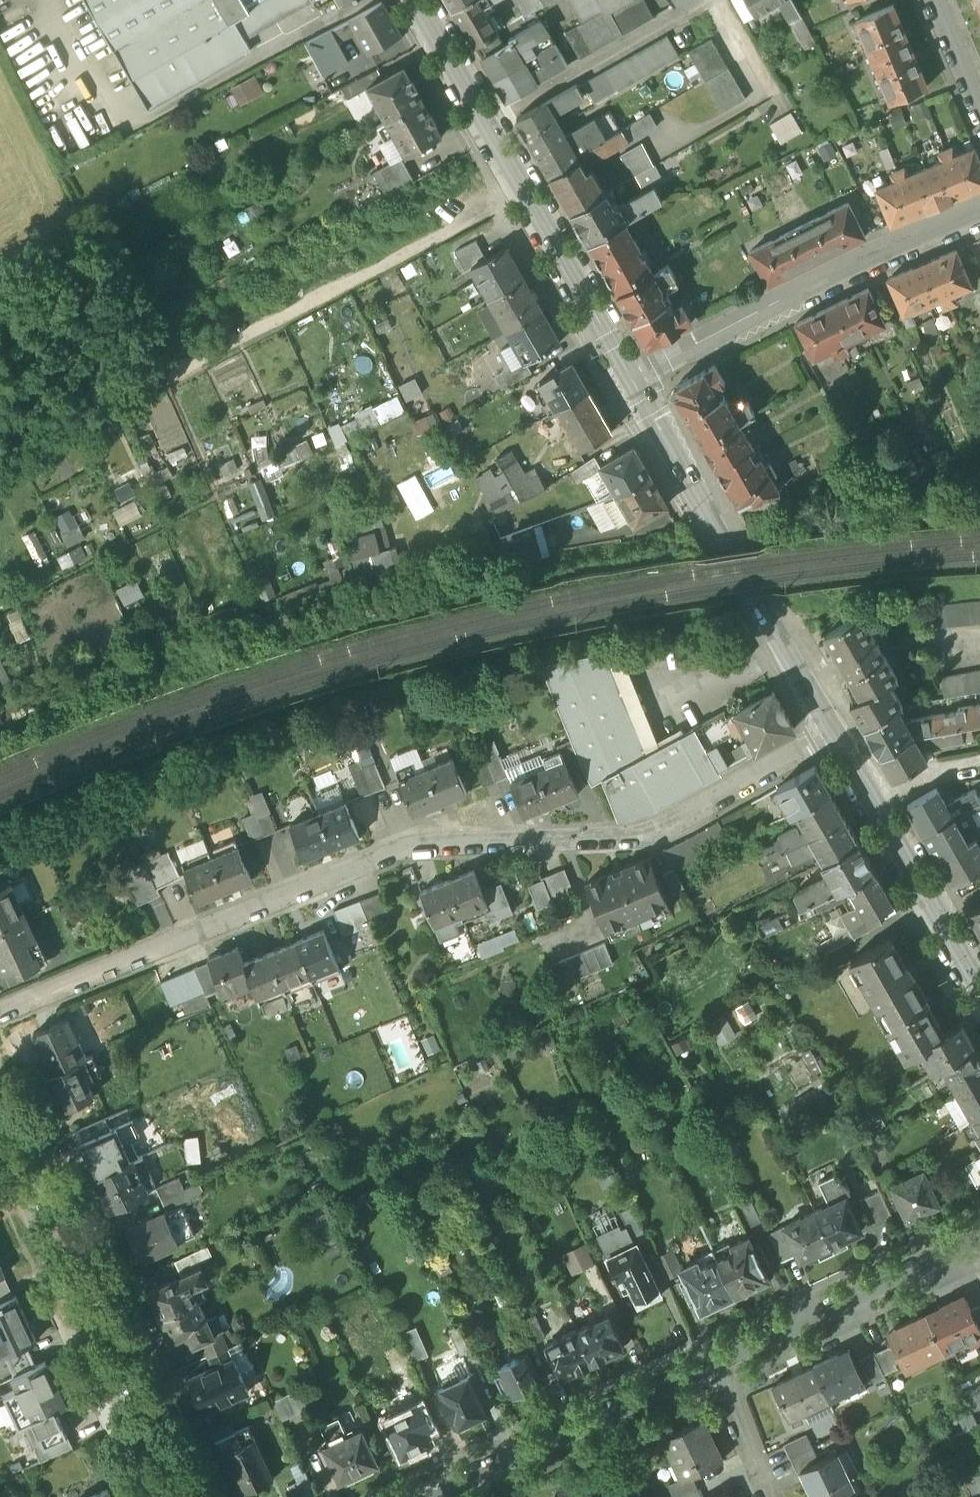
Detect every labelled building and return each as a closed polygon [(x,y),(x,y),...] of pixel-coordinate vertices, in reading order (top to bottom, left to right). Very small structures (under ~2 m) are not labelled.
[(229,24),(215,0),(86,0),(132,80),(152,68),(229,24)] [(229,24),(235,21),(250,13),(248,8),(243,0),(215,0),(229,24)] [(264,0),(248,8),(250,13),(235,21),(245,39),(277,21),(264,0)] [(248,8),(264,0),(243,0),(248,8)] [(277,21),(312,2),(311,0),(264,0),(277,21)] [(454,9),(469,0),(449,0),(454,9)] [(484,7),(480,0),(469,0),(454,9),(475,46),(480,43),(496,34),(499,33),(484,7)] [(526,17),(536,11),(545,6),(542,0),(517,0),(526,17)] [(584,24),(588,21),(604,12),(598,0),(580,0),(573,4),(584,24)] [(604,12),(588,21),(602,46),(653,18),(654,18),(644,0),(598,0),(604,12)] [(755,17),(746,0),(732,0),(745,23),(755,17)] [(780,3),(785,0),(746,0),(755,17),(780,3)] [(792,0),(785,0),(780,3),(794,28),(804,22),(792,0)] [(356,29),(370,54),(402,36),(382,2),(351,20),(356,29)] [(856,21),(890,103),(928,87),(894,5),(856,21)] [(317,38),(334,70),(349,63),(336,40),(356,29),(351,20),(317,38)] [(229,24),(152,68),(169,98),(252,50),(245,39),(235,21),(229,24)] [(509,39),(511,42),(524,62),(555,43),(556,43),(542,21),(509,39)] [(584,24),(577,27),(592,52),(602,46),(588,21),(584,24)] [(794,28),(805,47),(815,41),(808,29),(804,22),(794,28)] [(581,58),(592,52),(577,27),(566,34),(567,36),(581,58)] [(480,43),(487,56),(503,47),(496,34),(480,43)] [(668,36),(605,72),(617,92),(680,56),(668,36)] [(317,38),(306,43),(323,76),(334,70),(317,38)] [(690,52),(706,82),(729,69),(712,39),(690,52)] [(495,79),(524,62),(511,42),(503,47),(487,56),(483,59),(495,79)] [(562,53),(555,43),(524,62),(495,79),(507,101),(569,65),(562,53)] [(368,88),(387,122),(424,102),(417,89),(418,88),(413,79),(412,80),(405,67),(383,79),(368,87),(368,88)] [(151,108),(169,98),(152,68),(132,80),(148,108),(149,108),(151,108)] [(747,99),(729,69),(706,82),(724,112),(747,99)] [(342,89),(348,99),(368,88),(368,87),(383,79),(378,70),(342,89)] [(596,104),(617,92),(605,72),(583,84),(596,104)] [(256,75),(231,88),(240,107),(265,94),(256,75)] [(577,85),(547,102),(554,114),(584,97),(577,85)] [(926,100),(914,105),(920,120),(932,115),(926,100)] [(431,114),(424,102),(387,122),(395,136),(405,155),(406,156),(443,136),(436,123),(437,122),(432,113),(431,114)] [(560,125),(554,114),(547,102),(517,119),(530,142),(560,125)] [(611,110),(596,119),(607,138),(622,129),(611,110)] [(908,125),(902,110),(889,115),(895,131),(908,125)] [(769,122),(779,143),(801,132),(790,111),(769,122)] [(650,113),(623,129),(630,142),(658,126),(650,113)] [(596,119),(566,136),(577,154),(607,138),(596,119)] [(386,141),(395,136),(387,122),(378,127),(378,128),(386,141)] [(566,136),(560,125),(530,142),(547,171),(577,154),(566,136)] [(585,167),(630,142),(623,129),(622,129),(607,138),(577,154),(580,160),(585,167)] [(402,157),(405,155),(395,136),(386,141),(381,144),(391,163),(402,157)] [(831,142),(818,149),(824,162),(838,155),(831,142)] [(621,156),(634,178),(636,177),(654,166),(642,143),(621,156)] [(897,166),(888,146),(879,150),(887,170),(897,166)] [(946,150),(965,194),(979,188),(979,161),(974,148),(957,155),(954,147),(946,150)] [(941,204),(965,194),(946,150),(939,153),(942,162),(926,168),(941,204)] [(580,160),(577,154),(547,171),(551,177),(580,160)] [(373,173),(386,196),(415,181),(402,157),(391,163),(373,173)] [(585,167),(580,160),(551,177),(571,213),(612,189),(606,192),(592,169),(587,172),(585,167)] [(656,165),(654,166),(636,177),(644,190),(664,179),(656,165)] [(917,214),(941,204),(926,168),(909,175),(905,167),(898,170),(917,214)] [(892,225),(917,214),(898,170),(891,173),(894,182),(877,189),(892,225)] [(615,195),(612,189),(571,213),(588,242),(625,221),(626,222),(663,201),(655,186),(620,206),(614,203),(610,198),(615,195)] [(261,200),(245,209),(251,221),(267,213),(261,200)] [(849,202),(824,214),(841,249),(866,236),(849,202)] [(818,260),(841,249),(824,214),(801,226),(818,260)] [(640,247),(626,222),(625,221),(588,242),(603,268),(640,247)] [(795,272),(818,260),(801,226),(777,238),(795,272)] [(768,285),(795,272),(777,238),(751,251),(768,285)] [(476,240),(455,252),(466,271),(472,267),(487,259),(476,240)] [(472,267),(490,299),(525,279),(507,247),(487,259),(472,267)] [(641,248),(640,247),(603,268),(618,294),(659,271),(658,270),(654,272),(649,263),(645,257),(643,258),(638,250),(641,248)] [(956,250),(932,260),(951,305),(957,302),(954,294),(972,286),(956,250)] [(944,308),(951,305),(932,260),(913,268),(929,304),(941,299),(944,308)] [(653,261),(649,263),(654,272),(658,270),(653,261)] [(668,264),(658,270),(659,271),(618,294),(633,321),(666,302),(666,303),(668,302),(665,296),(662,292),(662,286),(676,278),(668,264)] [(914,311),(929,304),(913,268),(889,279),(904,315),(914,311)] [(492,303),(507,330),(542,310),(525,279),(490,299),(492,303)] [(863,291),(839,303),(856,338),(880,327),(863,291)] [(671,311),(666,303),(666,302),(633,321),(645,342),(654,344),(692,322),(682,305),(671,311)] [(493,339),(495,338),(507,330),(492,303),(477,311),(493,339)] [(844,344),(856,338),(839,303),(821,312),(842,355),(848,352),(844,344)] [(561,342),(542,310),(507,330),(513,340),(500,348),(511,367),(524,360),(526,362),(561,342)] [(917,317),(914,311),(904,315),(907,321),(917,317)] [(835,359),(842,355),(821,312),(796,324),(813,359),(831,350),(835,359)] [(934,317),(921,322),(928,338),(941,333),(934,317)] [(495,338),(500,348),(513,340),(507,330),(495,338)] [(496,376),(503,389),(532,372),(526,362),(524,360),(511,367),(496,376)] [(549,414),(557,410),(589,391),(573,363),(540,381),(545,389),(538,393),(549,414)] [(675,394),(687,415),(720,397),(715,388),(726,382),(716,364),(677,386),(675,394)] [(613,432),(589,391),(557,410),(559,413),(580,450),(613,432)] [(398,392),(327,427),(336,445),(407,410),(398,392)] [(725,394),(720,397),(687,415),(703,443),(740,422),(755,413),(747,400),(732,409),(728,407),(729,402),(725,394)] [(547,415),(549,419),(559,413),(557,410),(549,414),(547,415)] [(465,431),(458,418),(446,426),(453,438),(465,431)] [(755,448),(740,422),(703,443),(718,469),(750,450),(755,448)] [(265,474),(315,454),(309,440),(276,453),(268,432),(251,439),(265,474)] [(603,468),(617,494),(650,475),(634,447),(601,466),(603,468)] [(922,471),(910,448),(893,456),(905,480),(922,471)] [(756,460),(750,450),(718,469),(731,492),(772,474),(775,472),(769,462),(765,464),(761,457),(756,460)] [(497,458),(522,501),(529,497),(547,488),(539,475),(529,481),(512,451),(497,458)] [(572,471),(578,482),(584,479),(603,468),(601,466),(595,456),(572,471)] [(803,459),(781,470),(785,480),(808,470),(803,459)] [(597,502),(605,499),(617,494),(603,468),(584,479),(597,502)] [(779,490),(772,474),(731,492),(738,504),(739,504),(753,497),(753,499),(755,502),(779,490)] [(667,505),(650,475),(617,494),(631,517),(635,524),(667,505)] [(264,519),(275,516),(269,489),(257,492),(264,519)] [(605,499),(619,524),(631,517),(617,494),(605,499)] [(605,499),(597,502),(587,506),(601,531),(619,524),(605,499)] [(72,509),(58,516),(65,531),(79,524),(72,509)] [(533,526),(541,553),(550,550),(542,523),(533,526)] [(500,538),(511,560),(541,553),(533,526),(500,538)] [(382,535),(331,535),(331,555),(382,555),(382,535)] [(931,627),(979,623),(979,601),(928,607),(931,627)] [(825,635),(844,666),(879,646),(861,614),(825,635)] [(844,666),(850,677),(885,656),(879,646),(844,666)] [(638,758),(660,747),(658,740),(621,651),(596,655),(638,758)] [(592,784),(603,778),(634,761),(634,760),(638,758),(596,655),(596,654),(542,665),(546,675),(572,739),(580,759),(581,762),(584,769),(592,784)] [(851,703),(865,728),(897,710),(901,707),(904,706),(890,683),(898,678),(885,656),(850,677),(861,697),(851,703)] [(531,668),(534,678),(546,675),(542,665),(532,668),(531,668)] [(945,699),(979,692),(979,671),(941,679),(945,699)] [(757,749),(757,750),(759,749),(758,749),(772,741),(781,736),(795,729),(789,719),(790,719),(780,701),(779,701),(774,691),(736,712),(747,731),(750,738),(757,749)] [(979,724),(979,704),(959,708),(954,713),(910,721),(905,723),(914,737),(917,735),(962,727),(972,725),(979,724)] [(881,756),(914,737),(905,723),(897,710),(865,728),(881,756)] [(695,728),(708,747),(734,733),(734,728),(728,717),(725,711),(695,728)] [(721,770),(751,753),(744,741),(740,735),(747,731),(736,712),(728,717),(734,728),(734,733),(708,747),(721,770)] [(972,725),(962,727),(964,741),(975,740),(972,725)] [(682,727),(658,740),(660,747),(685,733),(682,727)] [(926,743),(927,747),(964,741),(962,727),(917,735),(914,737),(919,744),(926,743)] [(634,760),(634,761),(659,807),(705,782),(721,773),(722,773),(721,770),(708,747),(695,728),(685,733),(660,747),(638,758),(634,760)] [(740,735),(744,741),(750,738),(747,731),(740,735)] [(919,744),(914,737),(881,756),(894,779),(928,759),(919,744)] [(757,749),(750,738),(744,741),(751,753),(757,749)] [(565,759),(568,767),(581,762),(580,759),(572,739),(558,745),(560,751),(562,751),(565,759)] [(482,745),(488,760),(501,755),(494,740),(482,745)] [(415,774),(427,769),(417,746),(390,757),(396,771),(411,764),(415,774)] [(506,768),(522,761),(518,751),(502,758),(506,768)] [(543,759),(546,766),(565,759),(562,751),(560,751),(543,759)] [(541,754),(522,761),(527,774),(538,770),(546,766),(543,759),(541,754)] [(502,758),(501,755),(488,760),(496,781),(509,776),(506,768),(502,758)] [(453,758),(427,769),(441,803),(467,792),(453,758)] [(565,759),(546,766),(538,770),(552,804),(579,793),(568,767),(565,759)] [(484,786),(496,781),(488,760),(475,765),(484,786)] [(509,776),(511,781),(527,774),(522,761),(506,768),(509,776)] [(649,813),(659,807),(634,761),(603,778),(619,819),(649,813)] [(376,763),(364,768),(373,792),(386,787),(376,763)] [(414,814),(441,803),(427,769),(415,774),(411,764),(396,771),(414,814)] [(792,814),(796,812),(831,792),(816,766),(777,788),(792,814)] [(362,797),(373,792),(364,768),(352,773),(362,797)] [(525,815),(552,804),(538,770),(527,774),(511,781),(525,815)] [(925,833),(953,817),(947,806),(937,788),(908,805),(925,833)] [(947,806),(953,817),(971,811),(979,809),(979,799),(975,790),(947,806)] [(250,796),(257,814),(258,817),(269,813),(272,812),(263,791),(250,796)] [(796,812),(805,828),(810,837),(845,817),(831,792),(796,812)] [(346,802),(319,813),(333,847),(360,836),(346,802)] [(971,811),(979,826),(979,809),(971,811)] [(953,817),(963,834),(972,829),(979,827),(979,826),(971,811),(953,817)] [(269,813),(258,817),(266,836),(277,831),(269,813)] [(306,858),(333,847),(319,813),(292,824),(293,825),(306,858)] [(253,841),(266,836),(258,817),(257,814),(244,819),(253,841)] [(817,849),(825,863),(859,843),(845,817),(810,837),(817,849)] [(968,843),(963,834),(953,817),(925,833),(939,859),(968,843)] [(694,834),(688,838),(697,858),(731,842),(719,821),(694,834)] [(777,853),(810,837),(805,828),(800,830),(797,825),(779,833),(776,839),(764,845),(770,856),(777,853)] [(976,838),(979,837),(979,827),(972,829),(963,834),(968,843),(976,838)] [(783,865),(817,849),(810,837),(777,853),(783,865)] [(177,849),(183,862),(209,851),(204,838),(177,849)] [(674,869),(697,858),(688,838),(663,850),(674,869)] [(968,843),(939,859),(954,884),(979,869),(979,845),(976,838),(968,843)] [(236,841),(209,851),(226,891),(252,880),(238,846),(236,841)] [(823,863),(833,880),(837,889),(848,884),(875,871),(859,843),(825,863),(823,863)] [(142,855),(146,863),(162,855),(158,847),(142,855)] [(199,902),(226,891),(209,851),(183,862),(188,874),(199,902)] [(162,855),(146,863),(158,889),(180,878),(169,852),(162,855)] [(587,882),(607,931),(628,922),(626,917),(635,913),(646,909),(648,914),(669,905),(650,857),(587,882)] [(160,895),(158,889),(146,863),(124,873),(128,883),(135,897),(138,905),(160,895)] [(543,879),(552,900),(574,891),(565,868),(542,877),(543,879)] [(474,869),(448,880),(462,915),(464,920),(488,910),(491,909),(483,889),(474,869)] [(664,874),(675,893),(685,888),(674,869),(664,874)] [(875,871),(848,884),(867,917),(868,919),(877,914),(894,904),(875,871)] [(552,900),(543,879),(529,885),(538,909),(553,903),(552,900)] [(814,900),(837,889),(833,880),(827,883),(825,880),(824,879),(795,893),(801,906),(814,900)] [(421,891),(435,925),(454,918),(462,915),(448,880),(421,891)] [(25,881),(12,886),(19,901),(31,895),(25,881)] [(501,882),(483,889),(491,909),(488,910),(492,920),(513,912),(501,882)] [(19,901),(12,886),(10,883),(0,887),(0,929),(26,917),(19,901)] [(135,897),(128,883),(112,891),(119,905),(135,897)] [(848,927),(867,917),(848,884),(837,889),(814,900),(818,911),(844,899),(850,909),(841,914),(848,927)] [(381,893),(361,901),(370,925),(391,917),(381,893)] [(344,935),(370,925),(361,901),(334,911),(344,935)] [(979,930),(979,906),(970,912),(979,930)] [(637,918),(648,914),(646,909),(635,913),(637,918)] [(628,922),(637,918),(635,913),(626,917),(628,922)] [(834,935),(848,927),(841,914),(826,922),(834,935)] [(848,927),(854,938),(882,922),(877,914),(868,919),(867,917),(848,927)] [(454,918),(456,923),(464,920),(462,915),(454,918)] [(26,917),(0,929),(0,967),(3,975),(19,968),(22,974),(41,965),(37,957),(43,954),(26,917)] [(760,925),(765,936),(784,928),(779,917),(760,925)] [(456,923),(454,918),(435,925),(441,939),(460,932),(456,923)] [(824,956),(854,938),(848,927),(834,935),(818,944),(824,956)] [(515,928),(477,943),(483,957),(521,940),(515,928)] [(324,931),(297,942),(313,982),(340,971),(324,931)] [(934,1071),(944,1066),(976,1047),(961,1022),(944,1032),(929,1005),(930,1004),(908,965),(907,966),(891,938),(851,961),(854,966),(859,963),(866,975),(861,978),(879,1009),(884,1006),(894,1024),(889,1027),(891,1032),(897,1029),(903,1040),(898,1043),(907,1060),(927,1048),(929,1052),(925,1054),(934,1071)] [(297,942),(270,953),(287,993),(313,982),(297,942)] [(550,965),(559,986),(614,963),(605,942),(550,965)] [(243,988),(252,984),(244,963),(245,963),(238,946),(208,958),(210,962),(211,962),(223,990),(220,991),(224,1000),(244,992),(243,988)] [(270,953),(245,963),(244,963),(252,984),(254,988),(260,1004),(287,993),(270,953)] [(210,962),(194,969),(205,991),(207,996),(220,991),(223,990),(211,962),(210,962)] [(181,1001),(205,991),(194,969),(194,968),(160,983),(171,1006),(181,1001)] [(517,980),(501,980),(501,999),(518,998),(517,980)] [(212,1007),(207,996),(205,991),(181,1001),(188,1017),(212,1007)] [(749,1000),(736,1007),(746,1024),(759,1017),(749,1000)] [(624,1009),(611,1016),(617,1028),(630,1021),(624,1009)] [(737,1035),(725,1013),(707,1023),(719,1045),(737,1035)] [(34,1034),(52,1074),(79,1062),(87,1058),(79,1040),(75,1042),(65,1020),(34,1034)] [(435,1034),(422,1039),(428,1055),(442,1050),(435,1034)] [(297,1044),(284,1049),(290,1063),(303,1058),(297,1044)] [(976,1047),(944,1066),(952,1080),(950,1081),(957,1094),(979,1081),(979,1055),(976,1047)] [(93,1056),(87,1058),(79,1062),(88,1082),(102,1076),(93,1056)] [(88,1082),(79,1062),(52,1074),(50,1076),(65,1110),(95,1096),(88,1082)] [(957,1094),(965,1107),(966,1106),(974,1120),(979,1117),(979,1081),(957,1094)] [(819,1086),(790,1102),(797,1116),(827,1100),(819,1086)] [(965,1107),(957,1094),(945,1101),(960,1128),(969,1123),(973,1121),(974,1120),(966,1106),(965,1107)] [(73,1133),(78,1144),(108,1131),(103,1120),(73,1133)] [(134,1120),(108,1131),(78,1144),(94,1178),(134,1160),(139,1157),(132,1140),(140,1136),(134,1120)] [(969,1123),(975,1135),(979,1132),(973,1121),(969,1123)] [(199,1136),(184,1137),(187,1164),(202,1163),(199,1136)] [(978,1187),(979,1186),(979,1164),(979,1163),(979,1162),(978,1159),(965,1166),(978,1187)] [(149,1192),(134,1160),(94,1178),(110,1212),(150,1193),(149,1192)] [(905,1212),(908,1218),(939,1203),(923,1171),(920,1172),(918,1168),(897,1177),(899,1182),(893,1185),(905,1212)] [(830,1205),(816,1212),(835,1252),(850,1245),(846,1237),(861,1230),(846,1198),(848,1197),(851,1192),(847,1183),(842,1181),(840,1181),(837,1174),(819,1182),(830,1205)] [(157,1188),(163,1201),(183,1191),(186,1190),(180,1178),(157,1188)] [(183,1191),(188,1203),(191,1202),(204,1189),(200,1182),(186,1190),(183,1191)] [(893,1185),(882,1190),(895,1217),(905,1212),(893,1185)] [(873,1227),(895,1217),(882,1190),(860,1200),(873,1227)] [(188,1203),(183,1191),(163,1201),(168,1212),(182,1205),(182,1206),(188,1203)] [(741,1204),(755,1234),(766,1229),(752,1199),(741,1204)] [(128,1230),(141,1260),(196,1235),(182,1206),(182,1205),(168,1212),(128,1230)] [(621,1212),(625,1221),(636,1216),(632,1206),(621,1212)] [(309,1220),(321,1249),(323,1248),(340,1240),(328,1212),(309,1220)] [(820,1259),(835,1252),(816,1212),(785,1226),(799,1254),(801,1258),(816,1251),(820,1259)] [(600,1238),(622,1228),(615,1214),(593,1224),(600,1238)] [(638,1242),(647,1238),(636,1216),(625,1221),(627,1225),(636,1243),(637,1242),(638,1242)] [(637,1242),(636,1243),(627,1225),(622,1228),(600,1238),(603,1244),(602,1244),(608,1257),(614,1270),(613,1271),(621,1289),(623,1288),(630,1285),(640,1305),(662,1295),(654,1280),(655,1279),(652,1273),(638,1242),(637,1242)] [(769,1234),(782,1262),(799,1254),(785,1226),(769,1234)] [(769,1279),(765,1269),(754,1246),(749,1236),(732,1245),(730,1241),(714,1249),(735,1295),(752,1287),(757,1289),(764,1286),(765,1280),(769,1279)] [(346,1252),(340,1240),(323,1248),(328,1260),(346,1252)] [(760,1243),(754,1246),(765,1269),(771,1266),(760,1243)] [(567,1253),(575,1271),(594,1262),(586,1244),(567,1253)] [(194,1252),(199,1262),(213,1256),(209,1246),(194,1252)] [(682,1271),(686,1278),(697,1301),(701,1311),(705,1309),(710,1311),(717,1308),(719,1303),(735,1295),(714,1249),(697,1257),(698,1261),(681,1268),(682,1271)] [(656,1258),(667,1279),(682,1271),(681,1268),(672,1250),(656,1258)] [(175,1262),(182,1277),(201,1268),(199,1262),(194,1252),(175,1262)] [(444,1255),(432,1262),(441,1278),(453,1272),(444,1255)] [(149,1292),(162,1318),(199,1301),(193,1288),(208,1282),(201,1268),(182,1277),(149,1292)] [(0,1278),(0,1303),(15,1297),(4,1276),(0,1278)] [(690,1304),(697,1301),(686,1278),(679,1281),(690,1304)] [(928,1317),(944,1351),(945,1354),(956,1349),(955,1346),(965,1342),(967,1346),(979,1340),(979,1326),(977,1319),(976,1320),(971,1310),(972,1309),(966,1298),(967,1298),(965,1294),(947,1303),(948,1305),(926,1315),(928,1317)] [(4,1355),(27,1344),(36,1340),(15,1297),(0,1303),(0,1347),(4,1355)] [(206,1315),(199,1301),(162,1318),(172,1341),(180,1337),(185,1349),(202,1341),(222,1332),(221,1331),(214,1334),(206,1315)] [(979,1326),(979,1306),(972,1309),(971,1310),(976,1320),(977,1319),(979,1326)] [(224,1307),(206,1315),(214,1334),(221,1331),(222,1332),(229,1348),(241,1342),(224,1307)] [(522,1349),(533,1343),(523,1321),(519,1312),(507,1318),(520,1345),(522,1349)] [(609,1314),(578,1329),(593,1362),(609,1354),(614,1354),(618,1352),(620,1349),(624,1348),(618,1335),(619,1335),(609,1314)] [(536,1315),(523,1321),(533,1343),(546,1337),(536,1315)] [(928,1360),(944,1351),(928,1317),(914,1324),(913,1321),(888,1333),(894,1345),(902,1361),(904,1365),(925,1354),(928,1360)] [(449,1331),(461,1357),(473,1351),(460,1325),(449,1331)] [(417,1326),(400,1334),(414,1363),(430,1355),(417,1326)] [(576,1370),(593,1362),(578,1329),(546,1345),(555,1365),(556,1364),(562,1377),(565,1375),(570,1375),(574,1373),(576,1370)] [(202,1341),(209,1357),(229,1348),(222,1332),(202,1341)] [(234,1359),(240,1372),(254,1366),(242,1341),(241,1342),(229,1348),(234,1359)] [(14,1376),(37,1366),(27,1344),(4,1355),(14,1376)] [(891,1345),(874,1353),(884,1375),(898,1368),(896,1363),(902,1361),(894,1345),(892,1346),(891,1345)] [(234,1359),(229,1348),(209,1357),(214,1368),(234,1359)] [(850,1349),(814,1366),(829,1398),(830,1399),(843,1393),(843,1392),(864,1382),(865,1382),(856,1362),(850,1349)] [(386,1359),(395,1377),(414,1369),(405,1350),(386,1359)] [(527,1353),(518,1358),(508,1363),(497,1368),(500,1374),(510,1393),(511,1396),(541,1382),(527,1353)] [(505,1358),(508,1363),(518,1358),(515,1353),(505,1358)] [(873,1380),(884,1375),(874,1353),(862,1359),(873,1380)] [(190,1379),(205,1412),(249,1391),(240,1372),(234,1359),(214,1368),(190,1379)] [(873,1380),(862,1359),(856,1362),(865,1382),(864,1382),(865,1384),(873,1380)] [(42,1441),(45,1447),(69,1436),(56,1411),(67,1406),(46,1362),(37,1366),(14,1376),(13,1377),(18,1389),(5,1395),(19,1428),(24,1426),(29,1424),(33,1422),(42,1441)] [(834,1409),(829,1398),(814,1366),(804,1371),(803,1370),(794,1374),(794,1375),(773,1385),(781,1402),(782,1402),(789,1417),(790,1416),(790,1418),(804,1412),(808,1421),(834,1409)] [(473,1374),(460,1380),(446,1387),(438,1390),(455,1427),(458,1426),(462,1428),(470,1424),(471,1420),(490,1411),(473,1374)] [(504,1396),(510,1393),(500,1374),(495,1377),(504,1396)] [(443,1382),(446,1387),(460,1380),(458,1375),(443,1382)] [(973,1411),(973,1413),(979,1410),(979,1386),(964,1394),(973,1411)] [(274,1402),(283,1421),(308,1410),(299,1390),(274,1402)] [(386,1421),(403,1456),(432,1443),(426,1430),(433,1426),(422,1404),(386,1421)] [(973,1413),(973,1411),(958,1418),(965,1431),(979,1425),(973,1413)] [(320,1425),(329,1445),(349,1436),(339,1416),(320,1425)] [(678,1459),(686,1476),(691,1474),(722,1459),(703,1418),(663,1437),(674,1461),(678,1459)] [(38,1443),(42,1441),(33,1422),(29,1424),(38,1443)] [(210,1431),(215,1441),(234,1433),(230,1422),(210,1431)] [(24,1426),(33,1445),(38,1443),(29,1424),(24,1426)] [(249,1426),(234,1433),(215,1441),(221,1455),(255,1440),(249,1426)] [(362,1430),(349,1436),(329,1445),(325,1447),(326,1448),(320,1450),(327,1465),(333,1463),(341,1480),(342,1480),(346,1478),(348,1483),(375,1471),(373,1466),(377,1464),(377,1463),(362,1430)] [(784,1444),(790,1457),(812,1447),(806,1434),(784,1444)] [(38,1443),(33,1445),(41,1462),(74,1447),(69,1436),(45,1447),(42,1441),(38,1443)] [(274,1479),(255,1440),(221,1455),(220,1455),(233,1484),(239,1481),(244,1493),(274,1479)] [(819,1461),(812,1447),(790,1457),(797,1471),(801,1470),(819,1461)] [(848,1448),(838,1453),(849,1478),(860,1473),(848,1448)] [(801,1470),(813,1495),(849,1478),(838,1453),(837,1452),(819,1461),(801,1470)] [(674,1461),(681,1476),(682,1478),(686,1476),(678,1459),(674,1461)] [(290,1468),(297,1482),(309,1477),(302,1462),(290,1468)] [(974,1496),(979,1496),(979,1473),(966,1480),(973,1494),(974,1496)] [(675,1496),(679,1496),(697,1488),(691,1474),(686,1476),(682,1478),(681,1476),(668,1482),(675,1496)] [(294,1496),(318,1496),(319,1496),(309,1477),(297,1482),(289,1486),(294,1496)] [(849,1478),(813,1495),(814,1496),(858,1496),(849,1478)] [(697,1488),(679,1496),(701,1496),(697,1488)]
